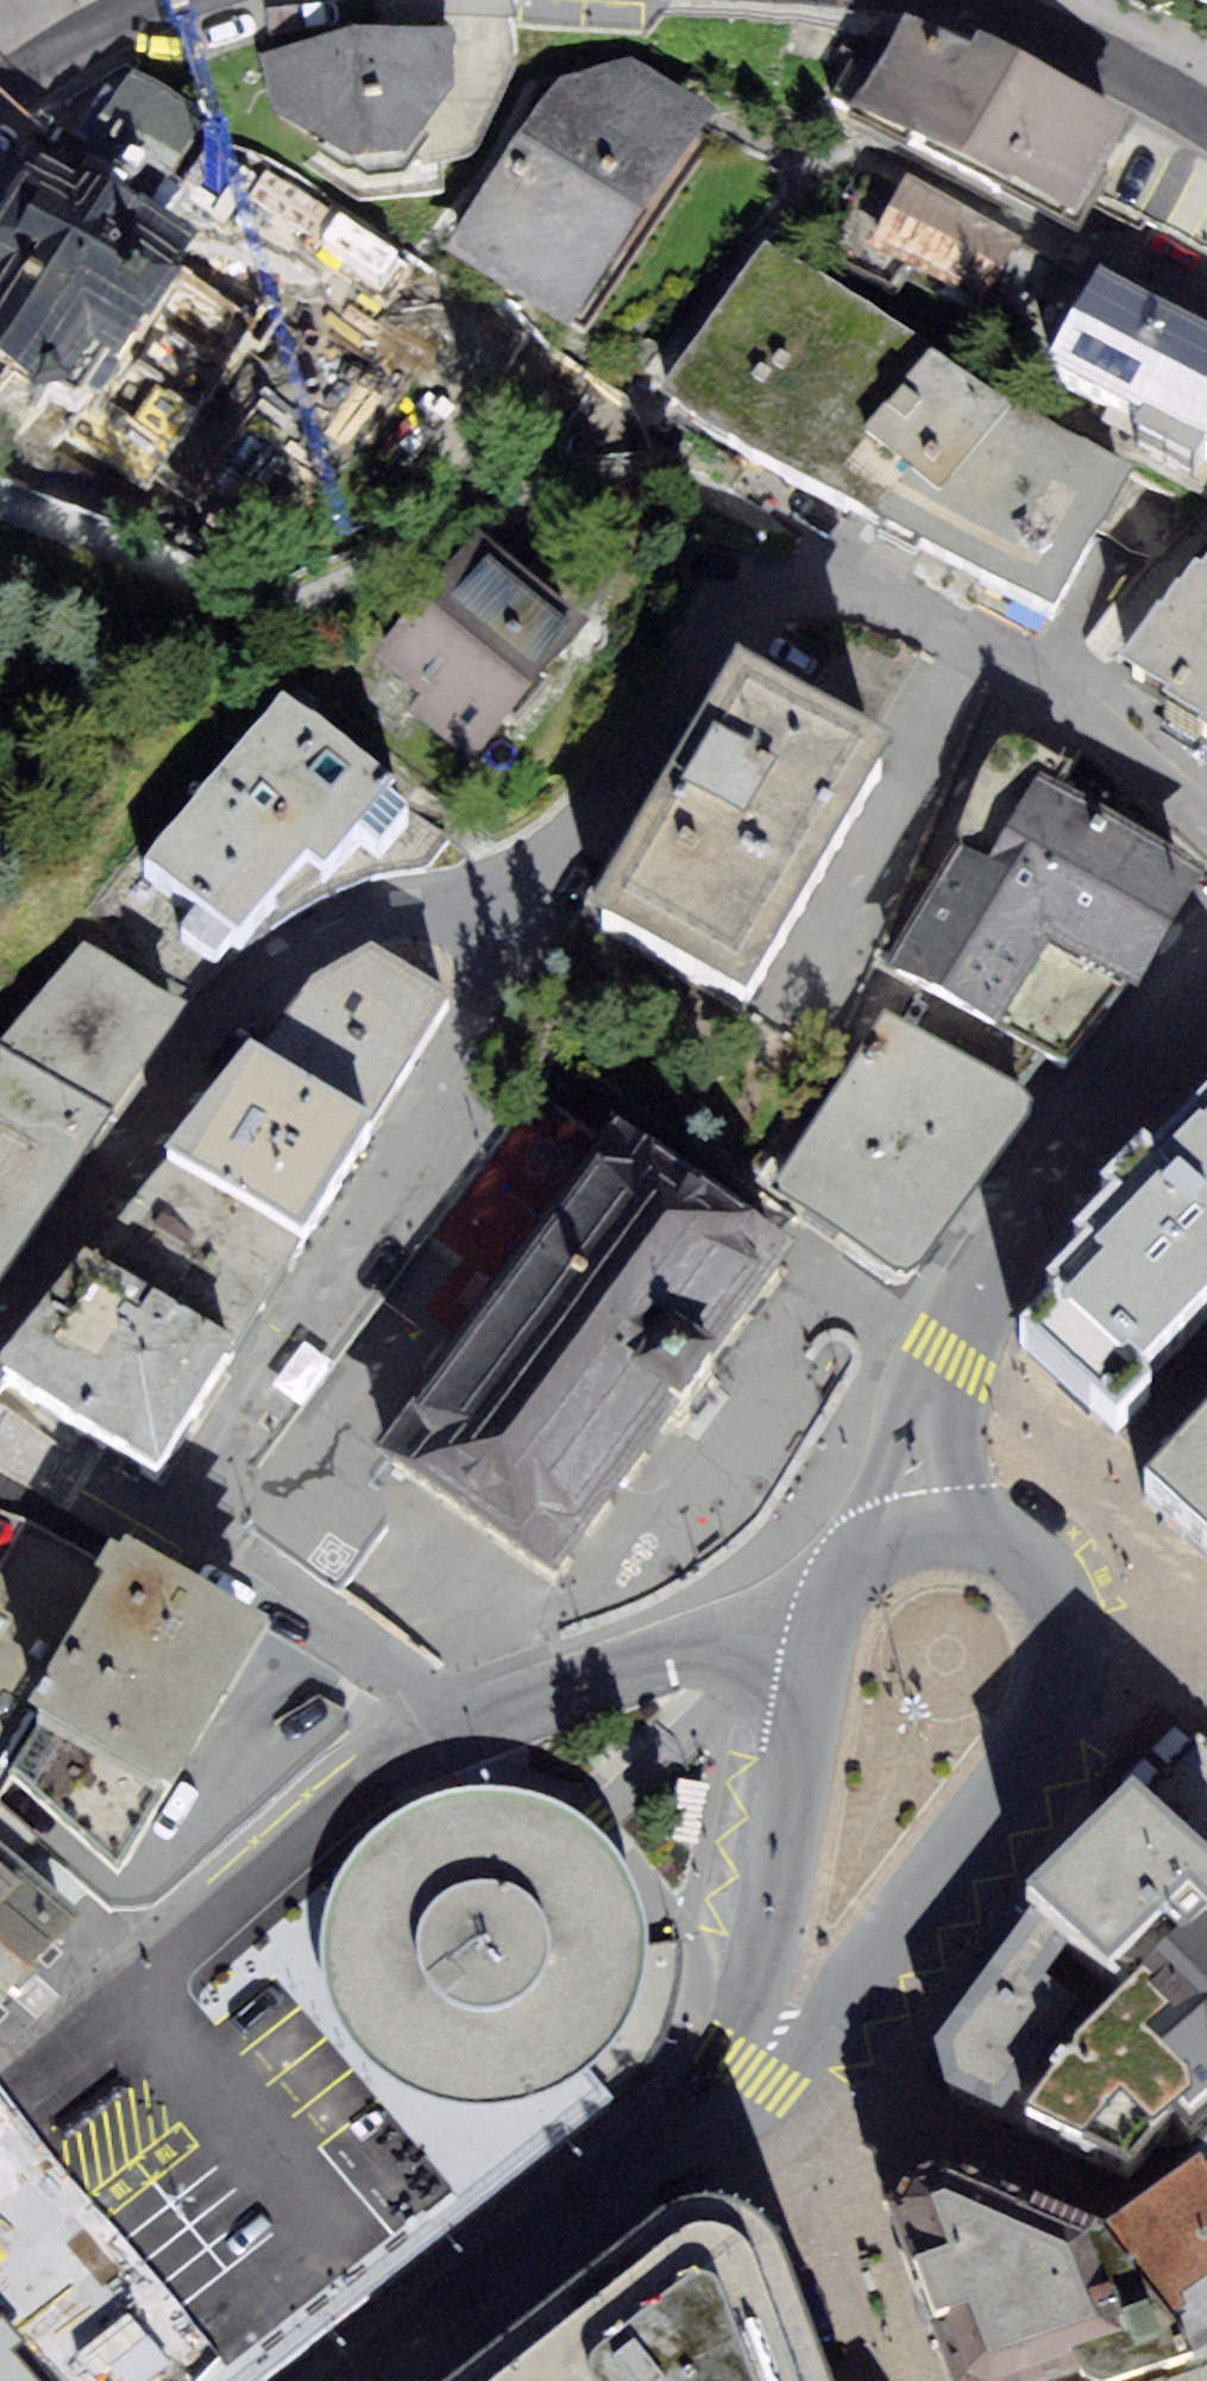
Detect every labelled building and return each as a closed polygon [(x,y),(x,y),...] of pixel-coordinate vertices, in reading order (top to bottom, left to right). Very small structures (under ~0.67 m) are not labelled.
[(1122,119),(910,16),(855,128),(1066,231),(1122,119)] [(267,119),(296,114),(301,174),(398,166),(456,89),(448,35),(350,34),(258,65),(267,119)] [(570,340),(721,128),(635,67),(570,85),(449,255),(570,340)] [(204,131),(122,78),(56,179),(139,232),(204,131)] [(38,168),(0,227),(0,368),(78,418),(181,260),(139,232),(56,179),(38,168)] [(1024,248),(903,182),(864,252),(986,318),(1024,248)] [(1131,476),(765,255),(662,401),(762,471),(1045,616),(1131,476)] [(1098,283),(1051,372),(1206,454),(1206,453),(1206,340),(1098,283)] [(472,549),(376,663),(417,700),(402,722),(470,773),(575,639),(472,549)] [(1130,677),(1206,739),(1206,557),(1130,677)] [(738,697),(591,944),(743,1034),(889,787),(738,697)] [(278,703),(139,874),(194,920),(179,948),(213,973),(233,957),(299,874),(320,881),(350,841),(376,852),(404,819),(385,805),(391,796),(278,703)] [(1201,888),(1037,797),(990,880),(955,860),(890,976),(996,1035),(1045,948),(1138,1000),(1201,888)] [(0,1055),(0,1270),(89,1145),(99,1131),(180,1025),(81,950),(0,1055)] [(158,1482),(446,1013),(370,969),(346,980),(312,997),(217,1107),(137,1202),(69,1286),(0,1365),(0,1383),(114,1455),(158,1482)] [(1019,1119),(883,1026),(766,1197),(884,1277),(902,1290),(1019,1119)] [(1110,1226),(1071,1266),(1080,1275),(1047,1308),(1057,1317),(1020,1356),(1052,1387),(1111,1444),(1118,1451),(1155,1413),(1142,1399),(1206,1332),(1206,1119),(1153,1173),(1146,1166),(1097,1213),(1110,1226)] [(607,1133),(374,1459),(551,1585),(784,1259),(607,1133)] [(1148,1507),(1206,1562),(1206,1563),(1206,1444),(1148,1507)] [(29,1740),(153,1815),(252,1652),(236,1642),(129,1577),(29,1740)] [(252,1652),(153,1815),(29,1740),(0,1791),(0,1812),(109,1911),(155,1911),(300,1777),(343,1738),(345,1717),(252,1652)] [(1129,1816),(1206,1883),(1206,1751),(1197,1742),(1129,1816)] [(708,1788),(676,1783),(665,1844),(697,1850),(708,1788)] [(587,2131),(563,2101),(599,2074),(626,2038),(642,1996),(646,1952),(638,1908),(617,1868),(583,1832),(548,1812),(505,1800),(460,1801),(415,1815),(376,1841),(346,1877),(331,1863),(0,2145),(0,2380),(282,2380),(587,2131)] [(1129,1816),(1024,1924),(1125,2015),(1076,2066),(1024,2141),(1125,2183),(1172,2135),(1186,2148),(1206,2132),(1206,1883),(1129,1816)] [(71,1936),(0,1865),(0,2006),(71,1936)] [(1125,2015),(1024,1924),(932,2061),(945,2105),(1024,2141),(1076,2066),(1125,2015)] [(1101,2260),(1182,2380),(1206,2380),(1206,2168),(1101,2260)] [(895,2199),(886,2212),(877,2226),(936,2380),(1182,2380),(1125,2296),(1101,2260),(945,2190),(895,2199)] [(785,2277),(770,2255),(749,2237),(723,2229),(697,2228),(666,2241),(494,2380),(821,2380),(785,2277)]
